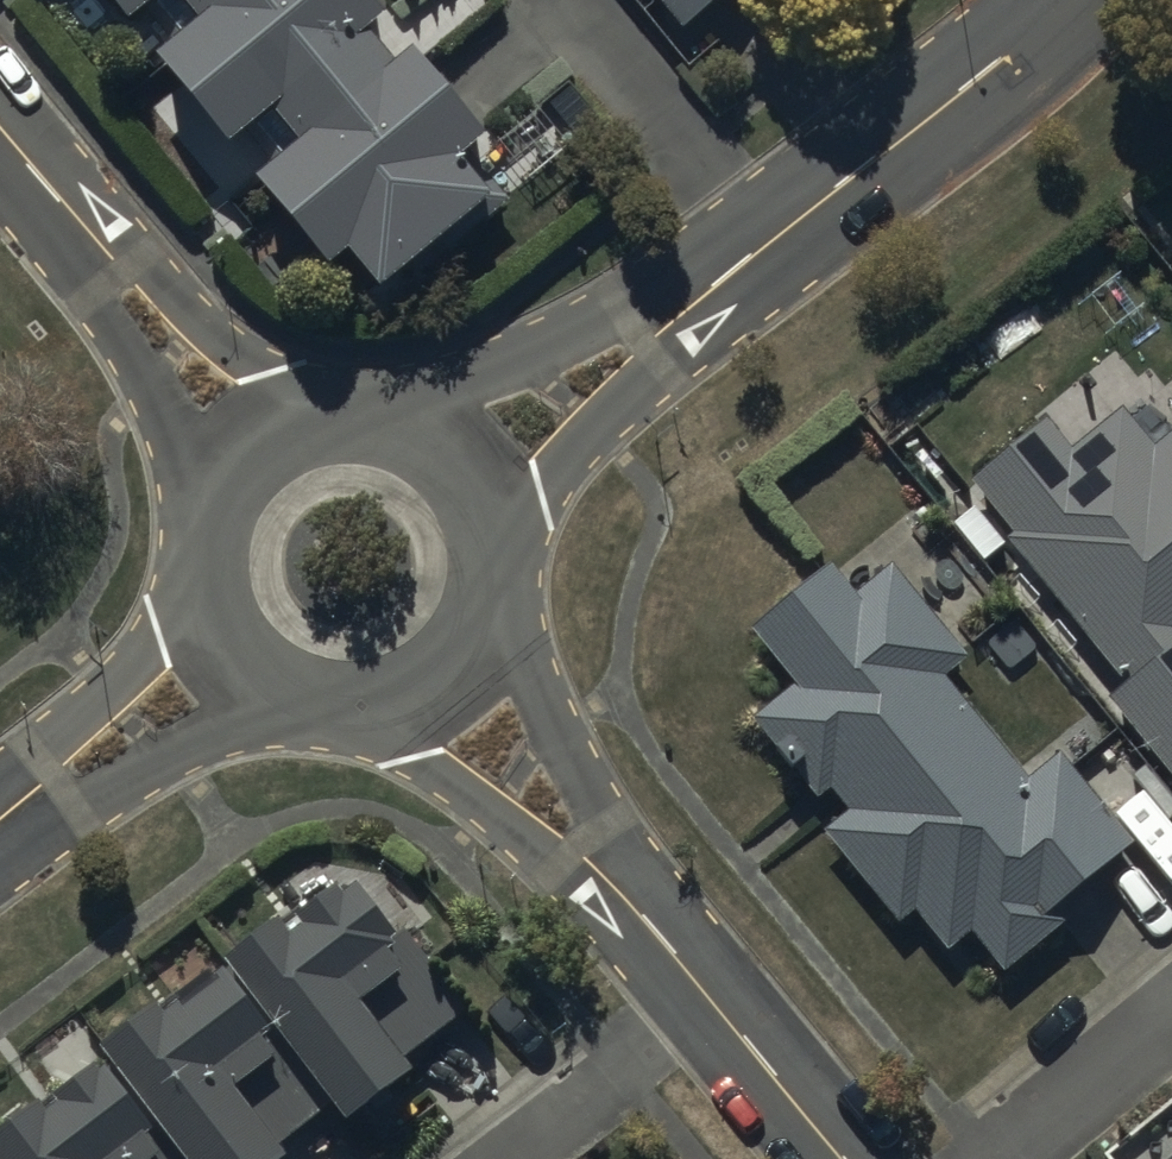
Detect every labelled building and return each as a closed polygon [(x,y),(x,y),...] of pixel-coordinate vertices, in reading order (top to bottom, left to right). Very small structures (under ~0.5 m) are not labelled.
[(122,42),(147,22),(177,58),(148,81),(220,169),(247,147),(276,182),(251,202),(322,290),(343,272),(373,308),(503,202),(469,161),(476,154),(408,71),(391,85),(361,49),(379,35),(351,0),(87,0),(122,42)] [(683,51),(746,0),(642,0),(683,51)] [(1009,554),(1129,702),(1112,716),(1171,790),(1171,449),(1157,460),(1129,425),(1081,464),(1054,431),(973,497),(1015,549),(1009,554)] [(1032,793),(944,693),(974,667),(895,577),(858,609),(831,578),(750,649),(796,701),(757,735),(783,765),(774,773),(793,795),(799,790),(818,813),(831,801),(851,824),(822,849),(899,936),(915,923),(953,967),(971,951),(1006,991),(1064,939),(1059,932),(1140,861),(1059,769),(1032,793)] [(461,1016),(357,880),(336,896),(327,884),(292,911),(300,922),(284,934),(271,916),(220,955),(228,966),(159,1018),(145,1000),(88,1043),(97,1055),(49,1091),(56,1100),(41,1112),(32,1099),(0,1124),(0,1158),(272,1158),(461,1016)]
